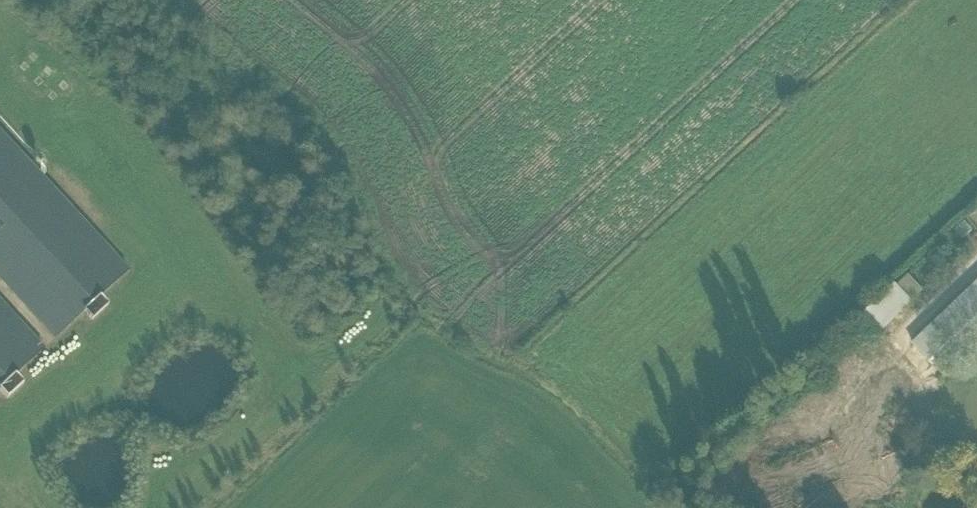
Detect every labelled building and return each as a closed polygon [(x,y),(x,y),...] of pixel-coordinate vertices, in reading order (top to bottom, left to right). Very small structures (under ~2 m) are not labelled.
[(0,133),(0,389),(131,271),(0,133)] [(881,334),(913,304),(912,303),(923,292),(907,276),(897,286),(895,285),(863,315),(881,334)] [(909,346),(927,365),(976,318),(976,281),(909,346)]
